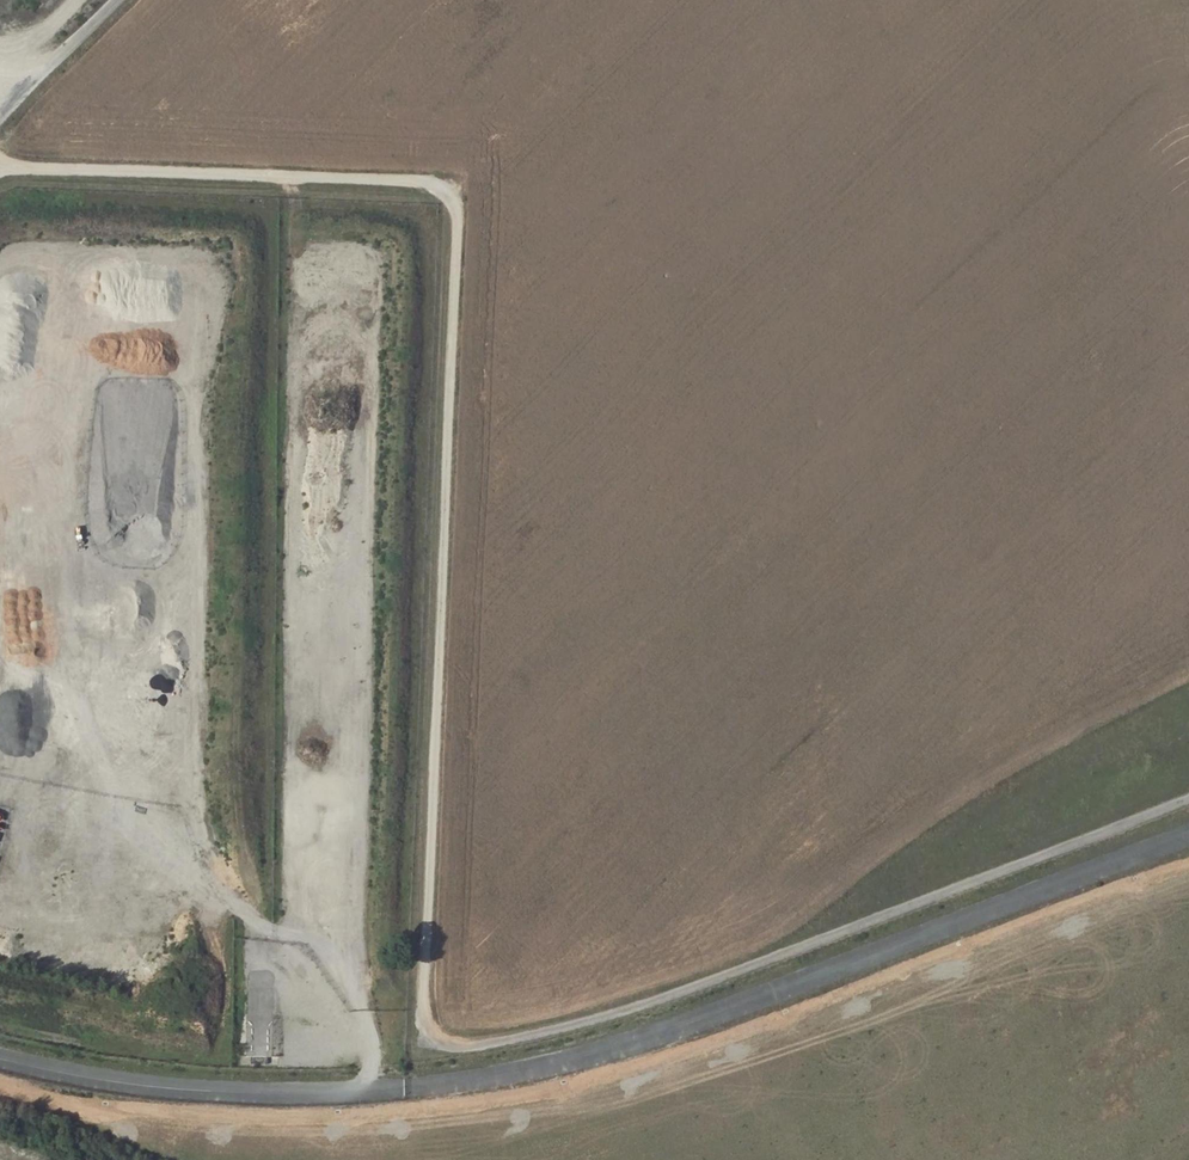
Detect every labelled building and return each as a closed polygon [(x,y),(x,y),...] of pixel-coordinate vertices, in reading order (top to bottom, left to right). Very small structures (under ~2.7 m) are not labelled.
[(245,1022),(245,1055),(270,1055),(270,1021),(245,1022)]
